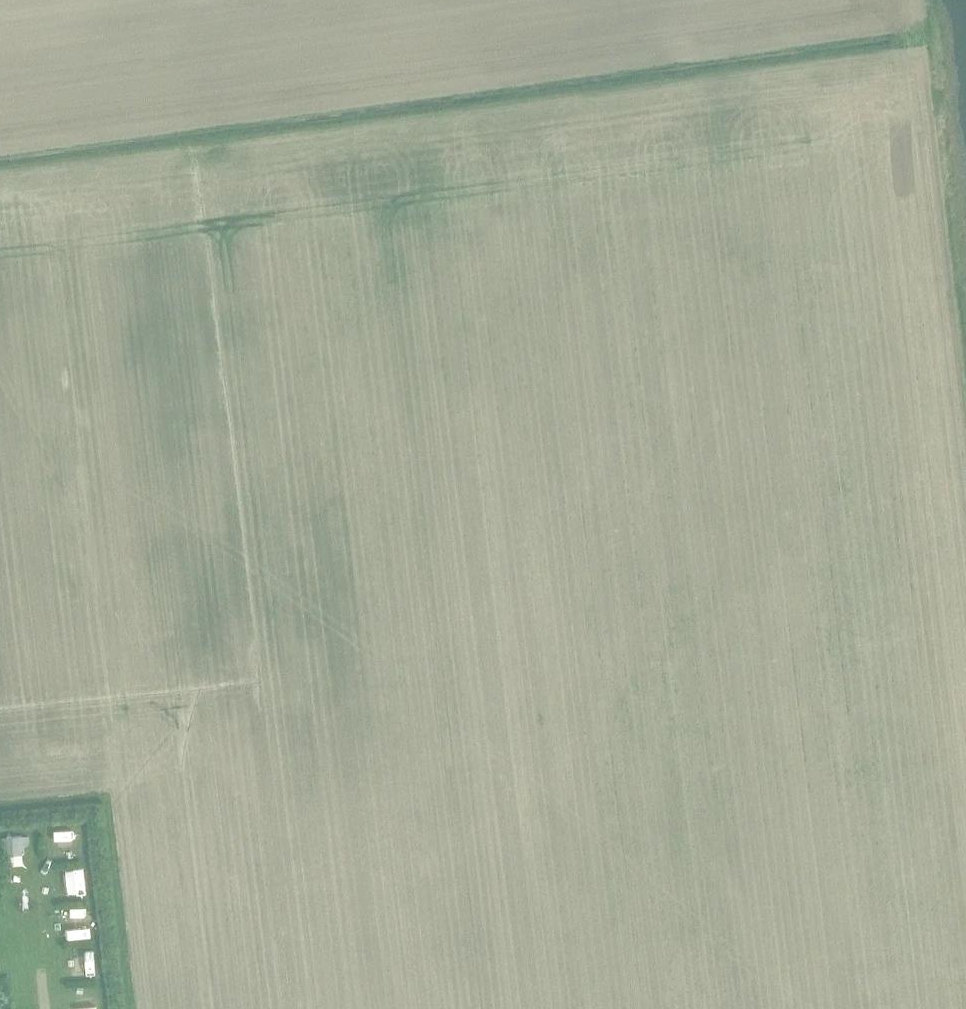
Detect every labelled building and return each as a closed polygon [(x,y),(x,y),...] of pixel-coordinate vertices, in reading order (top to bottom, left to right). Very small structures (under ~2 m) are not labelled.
[(54,812),(55,824),(74,824),(74,812),(54,812)] [(32,815),(17,816),(18,828),(33,827),(32,815)] [(72,883),(97,883),(97,862),(72,863),(72,883)] [(87,934),(87,950),(100,950),(100,934),(87,934)] [(81,1006),(108,1003),(106,990),(80,993),(81,1006)]
